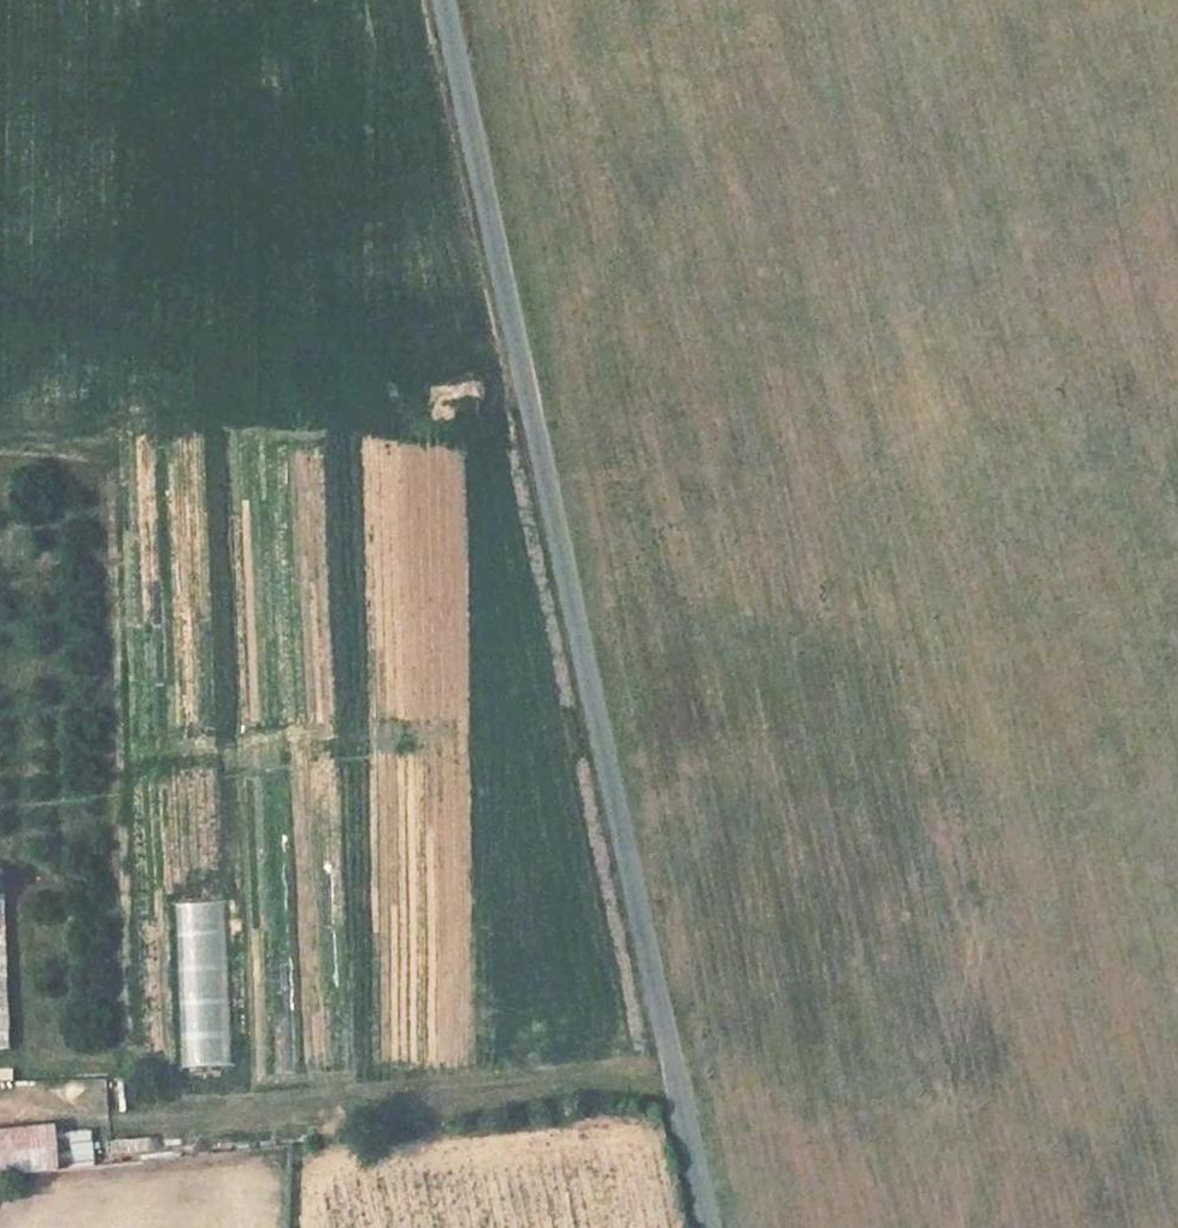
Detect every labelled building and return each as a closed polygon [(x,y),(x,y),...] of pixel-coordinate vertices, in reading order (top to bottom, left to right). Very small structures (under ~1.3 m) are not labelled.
[(71,1167),(95,1166),(92,1129),(69,1131),(71,1167)] [(58,1173),(57,1138),(0,1142),(0,1178),(58,1173)]
